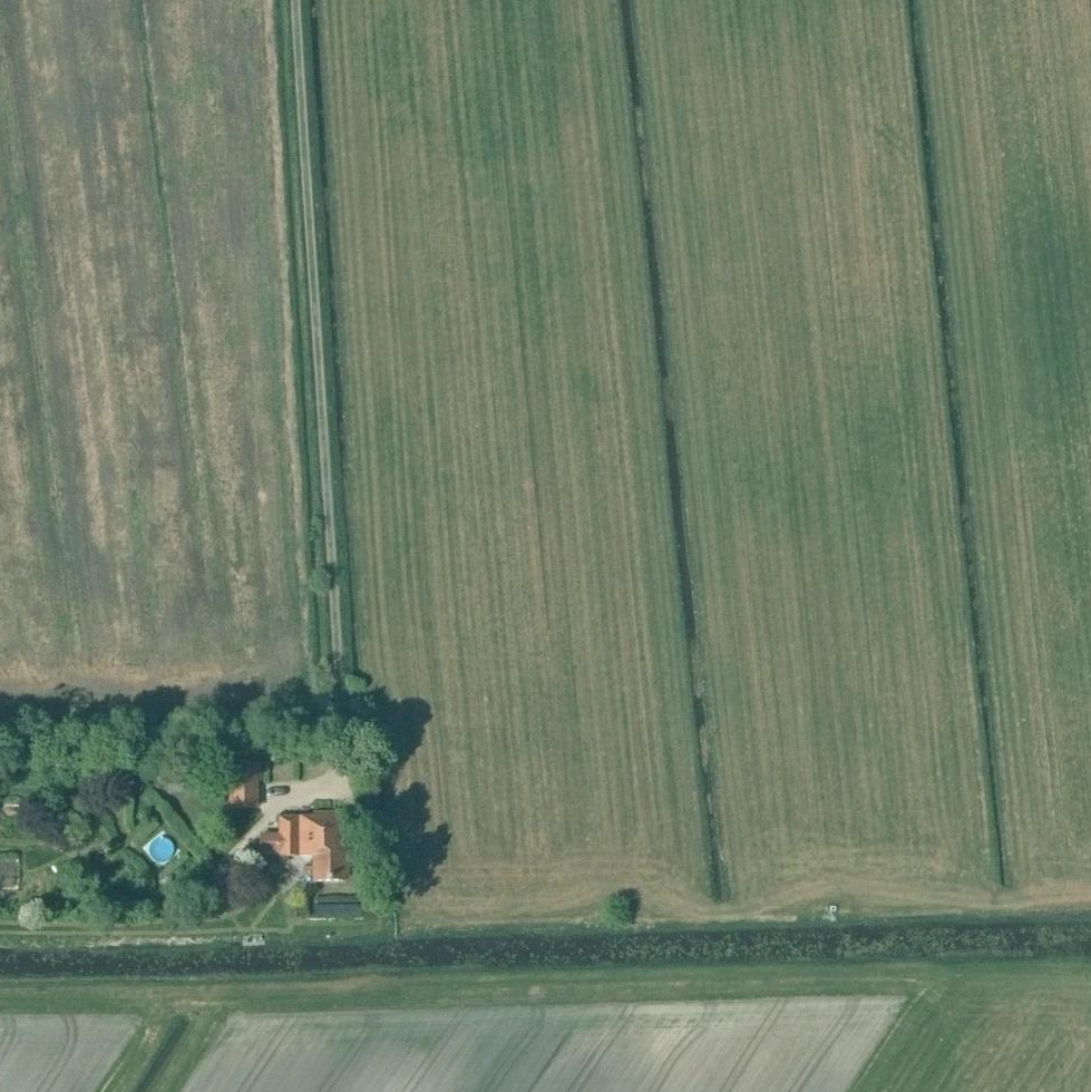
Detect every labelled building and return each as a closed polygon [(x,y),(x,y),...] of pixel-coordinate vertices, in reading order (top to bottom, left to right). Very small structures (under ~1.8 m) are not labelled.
[(258,810),(257,782),(262,781),(262,766),(227,767),(229,811),(258,810)] [(347,817),(279,817),(279,856),(312,856),(312,880),(335,880),(335,877),(347,877),(347,817)]
